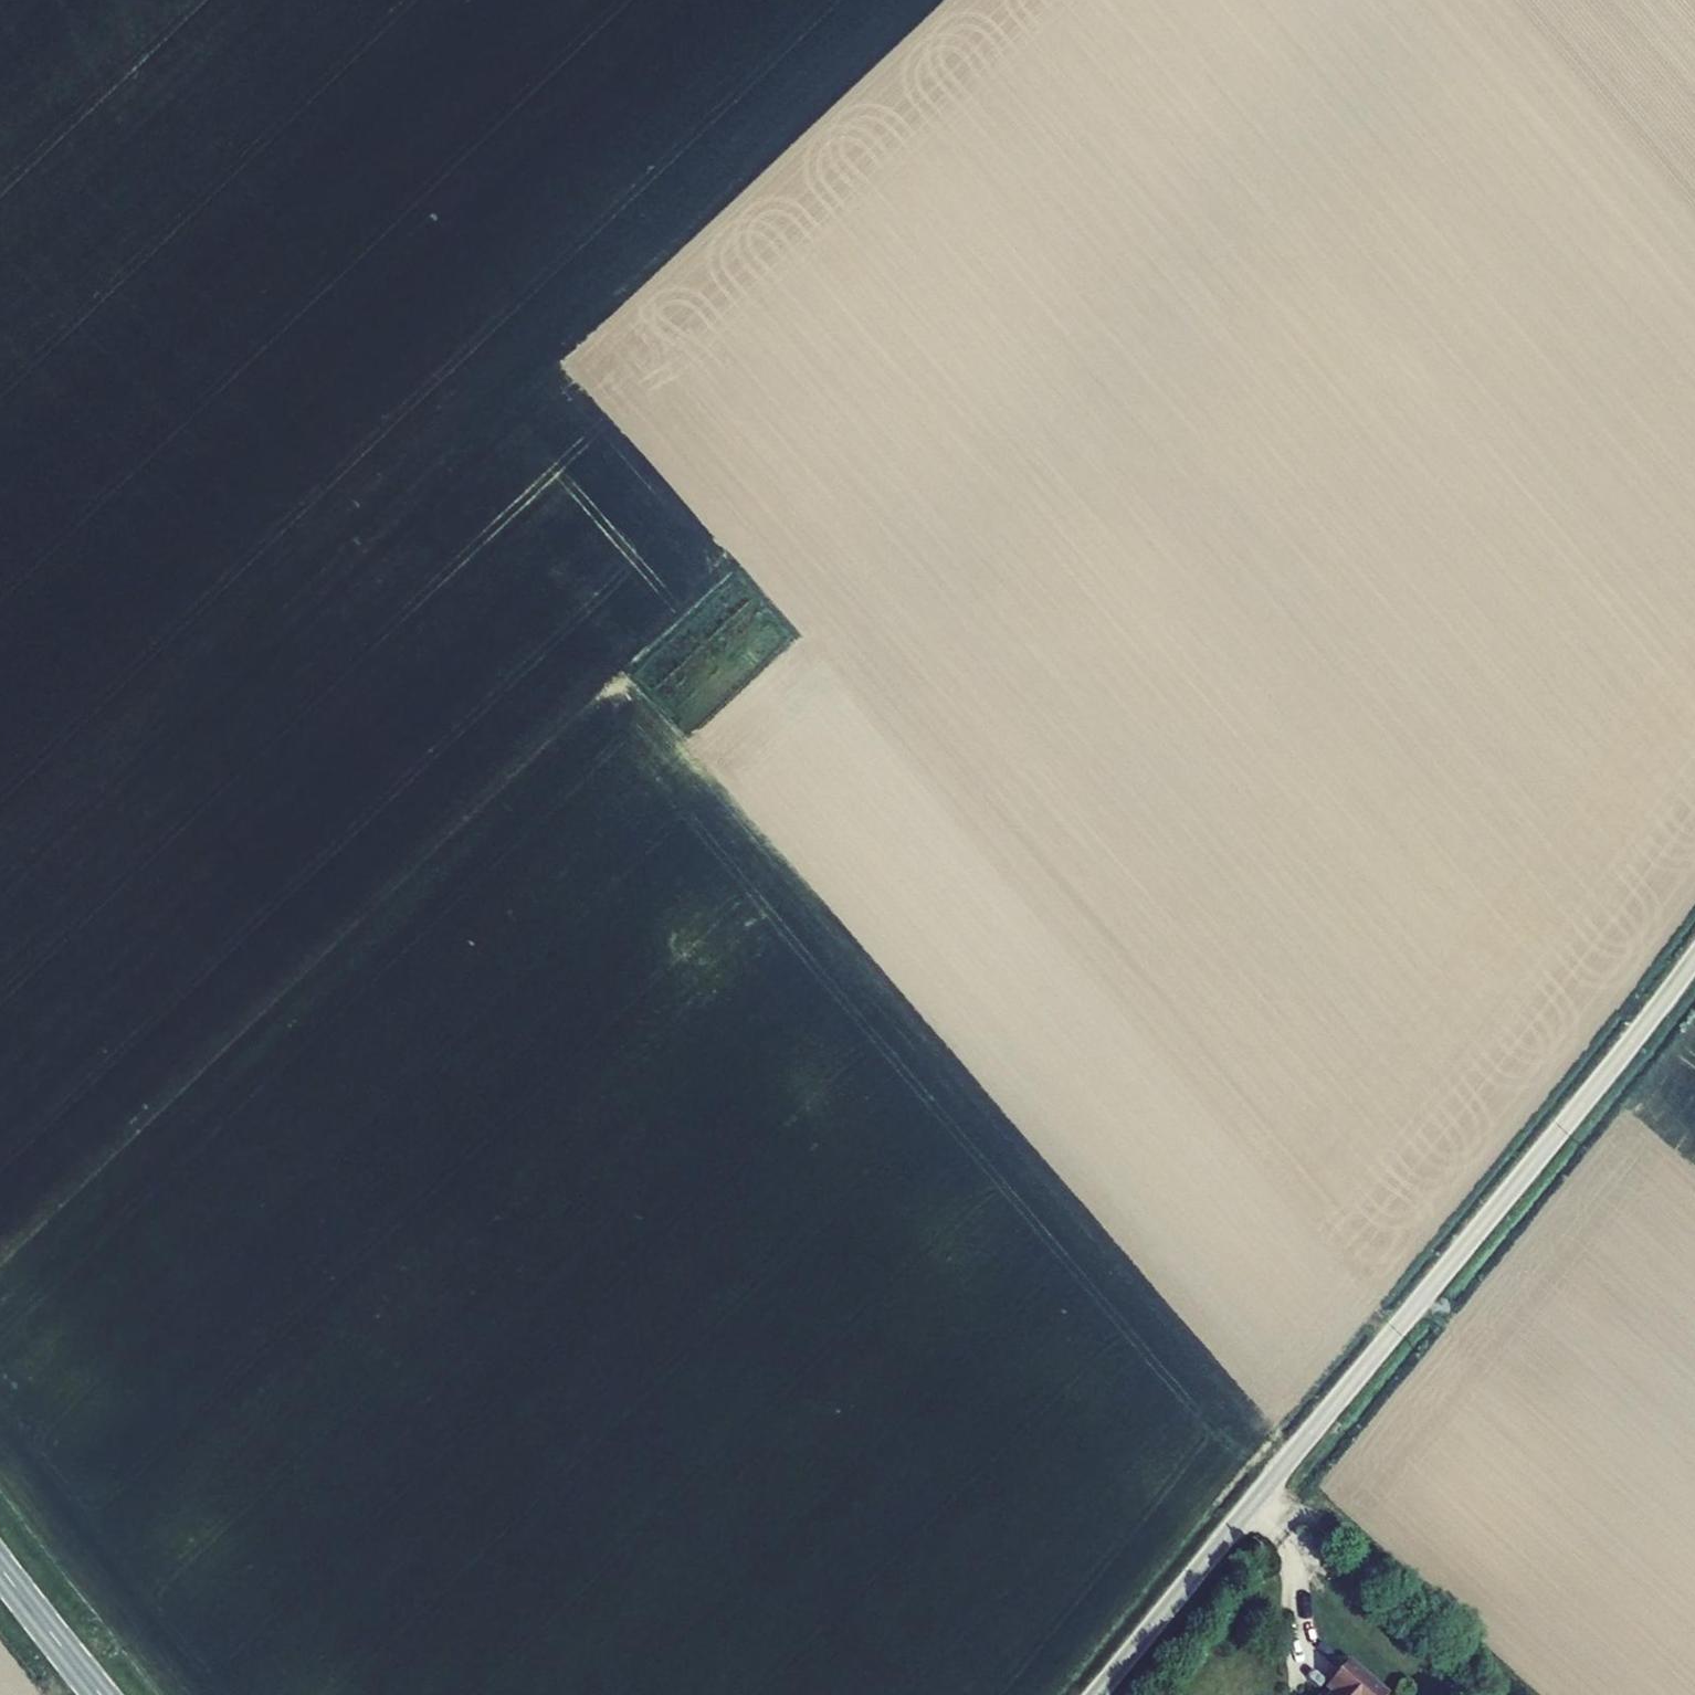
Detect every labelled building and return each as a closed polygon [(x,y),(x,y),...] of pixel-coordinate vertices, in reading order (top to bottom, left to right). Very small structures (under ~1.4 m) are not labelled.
[(1324,1688),(1329,1692),(1327,1694),(1388,1694),(1389,1693),(1351,1659),(1324,1688)]
